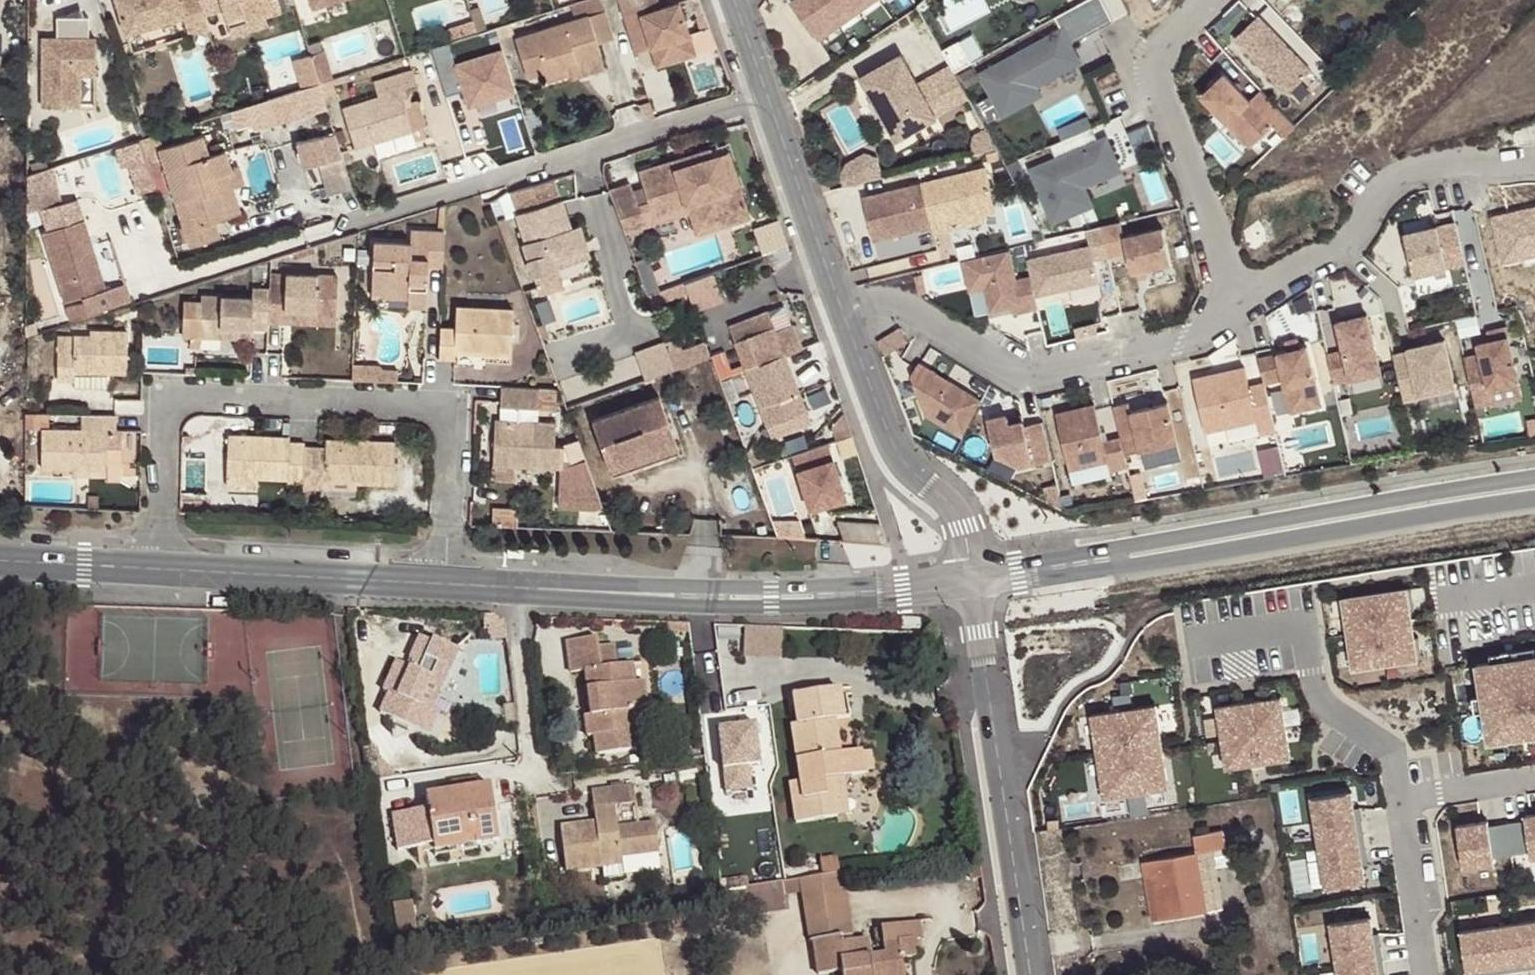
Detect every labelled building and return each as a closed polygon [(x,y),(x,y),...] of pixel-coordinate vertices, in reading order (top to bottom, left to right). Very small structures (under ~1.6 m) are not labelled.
[(125,34),(182,16),(188,36),(207,30),(203,15),(198,0),(114,0),(125,34)] [(203,15),(222,10),(225,19),(242,14),(245,22),(264,16),(280,11),(277,0),(198,0),(203,15)] [(571,3),(576,19),(604,11),(601,0),(580,0),(571,3)] [(636,49),(654,44),(659,64),(717,48),(704,0),(674,0),(662,3),(661,0),(622,0),(636,49)] [(883,0),(796,0),(795,1),(818,39),(883,0)] [(1056,17),(1062,30),(982,74),(1004,115),(1040,94),(1036,86),(1079,62),(1070,45),(1113,21),(1103,0),(1086,0),(1056,17)] [(1314,73),(1258,0),(1243,0),(1214,22),(1276,102),(1314,73)] [(474,30),(475,33),(483,30),(476,9),(469,11),(472,21),(474,30)] [(613,37),(604,11),(576,19),(516,39),(527,77),(544,71),(547,80),(569,74),(567,66),(601,55),(597,42),(613,37)] [(267,25),(264,16),(245,22),(242,14),(225,19),(230,36),(267,25)] [(462,34),(474,30),(472,21),(459,24),(462,34)] [(462,34),(459,24),(447,28),(449,38),(462,34)] [(95,39),(42,39),(42,108),(78,108),(78,75),(94,76),(95,39)] [(455,59),(469,106),(519,91),(505,44),(455,59)] [(314,70),(329,66),(323,50),(309,54),(314,70)] [(604,63),(601,55),(567,66),(569,74),(604,63)] [(935,118),(969,101),(952,69),(918,86),(915,81),(912,82),(908,75),(911,73),(903,57),(862,78),(896,142),(937,121),(935,118)] [(314,70),(318,81),(332,77),(329,66),(314,70)] [(403,107),(411,104),(407,90),(416,87),(411,71),(374,83),(378,97),(342,108),(354,147),(410,129),(403,107)] [(94,108),(94,76),(78,75),(78,108),(94,108)] [(1247,104),(1223,75),(1197,100),(1252,161),(1286,119),(1261,91),(1247,104)] [(330,78),(318,83),(323,97),(335,93),(330,78)] [(318,83),(247,105),(254,130),(326,106),(323,97),(318,83)] [(418,102),(411,104),(403,107),(410,129),(425,124),(418,102)] [(529,132),(520,104),(494,113),(504,141),(529,132)] [(1096,143),(1089,129),(1047,147),(1053,161),(1028,172),(1050,224),(1089,207),(1081,188),(1117,172),(1104,139),(1096,143)] [(341,154),(334,132),(312,137),(317,160),(341,154)] [(158,133),(140,139),(146,160),(153,178),(161,175),(153,150),(158,148),(163,146),(158,133)] [(209,156),(202,134),(163,146),(158,148),(190,247),(220,238),(214,221),(229,216),(216,176),(232,170),(231,167),(225,151),(209,156)] [(317,160),(312,137),(295,141),(301,164),(317,160)] [(140,139),(116,146),(123,167),(146,160),(140,139)] [(638,172),(651,216),(695,204),(702,225),(718,220),(720,226),(748,217),(739,186),(729,189),(718,153),(711,156),(709,149),(681,158),(683,165),(674,167),(672,161),(638,172)] [(729,189),(739,186),(727,151),(718,153),(729,189)] [(883,174),(876,152),(845,161),(853,187),(864,183),(863,180),(883,174)] [(351,186),(341,154),(317,160),(326,193),(351,186)] [(681,158),(672,161),(674,167),(683,165),(681,158)] [(146,160),(123,167),(131,193),(155,186),(153,178),(146,160)] [(237,166),(231,167),(232,170),(216,176),(229,216),(242,212),(234,188),(243,185),(237,166)] [(50,167),(27,174),(26,214),(61,203),(50,167)] [(984,171),(920,186),(930,229),(931,236),(947,233),(946,226),(959,222),(981,218),(994,215),(984,171)] [(522,243),(533,274),(575,261),(565,230),(570,228),(561,200),(561,201),(554,178),(543,181),(511,191),(518,214),(517,214),(526,242),(522,243)] [(629,186),(610,193),(625,233),(644,226),(629,186)] [(930,229),(920,186),(861,198),(866,222),(880,219),(884,238),(930,229)] [(490,201),(497,222),(508,217),(501,198),(490,201)] [(695,204),(651,216),(654,222),(689,212),(696,233),(720,226),(718,220),(702,225),(695,204)] [(1495,216),(1504,267),(1534,261),(1534,209),(1495,216)] [(784,216),(756,224),(764,251),(792,243),(784,216)] [(981,218),(959,222),(960,230),(983,225),(981,218)] [(871,241),(884,238),(880,219),(866,222),(871,241)] [(43,233),(70,316),(111,304),(84,220),(43,233)] [(1433,273),(1466,265),(1456,223),(1423,231),(1433,273)] [(1121,224),(1102,228),(1109,256),(1109,259),(1129,254),(1133,274),(1172,264),(1164,230),(1125,239),(1121,224)] [(565,230),(575,261),(590,256),(579,225),(570,228),(565,230)] [(1091,247),(1028,261),(1031,277),(1036,296),(1099,282),(1094,259),(1109,256),(1102,228),(1089,232),(1087,232),(1091,247)] [(442,267),(444,233),(411,231),(411,245),(374,242),(372,289),(409,290),(408,299),(426,299),(428,266),(442,267)] [(1017,280),(1010,250),(963,261),(970,292),(986,288),(991,313),(1013,308),(1021,306),(1023,312),(1038,308),(1036,296),(1031,277),(1017,280)] [(688,290),(694,306),(722,297),(713,270),(684,280),(688,290)] [(286,274),(271,273),(270,281),(286,282),(286,274)] [(286,282),(270,281),(269,289),(268,321),(284,323),(284,310),(284,305),(316,306),(315,312),(315,316),(336,317),(338,275),(286,274),(286,282)] [(664,298),(688,290),(684,280),(660,288),(664,298)] [(651,303),(664,298),(660,288),(647,293),(651,303)] [(252,328),(268,329),(268,321),(269,289),(253,289),(253,298),(201,296),(201,302),(185,301),(183,336),(191,336),(201,337),(221,338),(222,327),(252,328)] [(409,290),(372,289),(372,297),(408,299),(409,290)] [(426,309),(426,299),(408,299),(408,308),(426,309)] [(1302,334),(1296,305),(1269,311),(1276,340),(1302,334)] [(440,328),(438,358),(454,359),(454,350),(511,352),(512,309),(456,306),(455,328),(440,328)] [(727,326),(745,369),(787,352),(801,346),(791,323),(774,330),(766,310),(727,326)] [(336,325),(336,317),(315,316),(315,324),(336,325)] [(1344,351),(1328,355),(1335,384),(1381,374),(1368,316),(1337,323),(1344,351)] [(251,339),(252,328),(222,327),(221,338),(251,339)] [(877,341),(885,355),(909,341),(900,327),(877,341)] [(57,379),(74,379),(75,371),(106,372),(127,372),(127,331),(92,331),(92,336),(74,335),(74,350),(58,350),(57,379)] [(201,337),(191,336),(190,347),(200,347),(201,337)] [(1464,357),(1476,406),(1491,402),(1488,387),(1519,380),(1508,336),(1478,344),(1480,353),(1464,357)] [(1394,355),(1405,401),(1419,398),(1418,396),(1456,387),(1445,340),(1408,349),(1409,351),(1394,355)] [(688,364),(710,356),(706,342),(683,349),(688,364)] [(801,346),(787,352),(794,370),(812,363),(805,344),(801,346)] [(1307,346),(1259,358),(1265,383),(1283,379),(1285,387),(1292,386),(1298,410),(1321,405),(1307,346)] [(714,351),(721,376),(736,372),(729,347),(714,351)] [(676,369),(688,364),(683,349),(670,354),(676,369)] [(787,352),(745,369),(772,439),(800,428),(795,415),(810,410),(794,370),(787,352)] [(927,415),(963,437),(981,401),(919,363),(912,375),(927,415)] [(353,364),(352,381),(380,382),(381,370),(381,365),(353,364)] [(1265,383),(1249,386),(1245,367),(1194,379),(1206,432),(1257,420),(1261,435),(1276,431),(1265,383)] [(381,370),(380,382),(396,382),(397,370),(381,370)] [(75,371),(74,379),(74,387),(106,388),(106,372),(75,371)] [(537,387),(501,386),(501,405),(536,406),(537,387)] [(1291,412),(1298,410),(1292,386),(1285,387),(1291,412)] [(554,403),(555,388),(542,387),(541,403),(554,403)] [(592,419),(608,464),(665,445),(658,425),(668,421),(659,396),(592,419)] [(1129,403),(1114,407),(1121,438),(1125,455),(1178,443),(1168,403),(1132,412),(1129,403)] [(1125,455),(1121,438),(1104,442),(1095,404),(1057,414),(1070,470),(1109,461),(1111,471),(1128,467),(1125,455)] [(536,406),(501,405),(500,418),(536,420),(536,406)] [(1053,456),(1047,418),(1029,421),(1026,409),(993,415),(1001,465),(1053,456)] [(795,415),(800,428),(814,423),(810,410),(795,415)] [(861,463),(844,412),(830,427),(846,468),(861,463)] [(72,469),(106,469),(106,463),(121,463),(121,431),(116,431),(116,416),(82,416),(81,430),(43,429),(43,468),(72,469)] [(536,420),(500,418),(495,418),(494,463),(562,466),(562,445),(554,444),(555,421),(536,420)] [(665,445),(608,464),(612,475),(679,451),(668,421),(658,425),(665,445)] [(304,448),(304,442),(289,442),(290,438),(227,435),(226,477),(258,477),(288,478),(289,482),(303,481),(304,448)] [(327,449),(304,448),(303,481),(357,483),(394,483),(393,441),(327,439),(327,449)] [(833,439),(793,452),(812,510),(853,497),(833,439)] [(1281,443),(1262,448),(1269,476),(1288,471),(1281,443)] [(258,477),(226,477),(226,486),(259,487),(258,477)] [(303,481),(303,489),(322,490),(322,495),(356,496),(357,483),(303,481)] [(843,541),(881,544),(874,523),(837,522),(843,541)] [(524,549),(508,549),(508,559),(524,559),(524,549)] [(1408,584),(1341,593),(1349,660),(1419,651),(1408,584)] [(747,623),(747,655),(785,655),(785,623),(747,623)] [(431,680),(441,685),(456,651),(434,641),(432,644),(418,638),(408,658),(411,661),(408,669),(401,666),(388,693),(379,712),(427,734),(437,713),(429,710),(420,706),(431,680)] [(585,670),(587,686),(590,704),(592,717),(584,718),(586,737),(593,737),(596,754),(639,749),(634,711),(645,709),(642,682),(635,682),(632,663),(616,666),(613,644),(598,647),(595,638),(566,641),(572,672),(585,670)] [(1474,652),(1485,733),(1534,726),(1534,644),(1474,652)] [(388,693),(401,666),(394,663),(382,690),(388,693)] [(429,710),(441,685),(431,680),(420,706),(429,710)] [(590,704),(587,686),(581,687),(584,706),(590,704)] [(799,782),(790,784),(797,822),(837,815),(835,797),(845,795),(842,775),(863,772),(859,751),(839,754),(834,719),(843,718),(843,715),(839,689),(792,696),(796,724),(791,726),(799,782)] [(1281,689),(1216,699),(1223,762),(1291,752),(1281,689)] [(1155,698),(1091,708),(1102,794),(1168,783),(1155,698)] [(754,725),(716,730),(725,793),(750,790),(747,768),(760,766),(754,725)] [(1352,783),(1309,789),(1322,887),(1366,879),(1352,783)] [(379,851),(434,843),(474,837),(475,844),(496,841),(488,787),(427,795),(428,811),(374,818),(379,851)] [(634,804),(632,787),(591,791),(595,823),(561,827),(565,870),(599,867),(599,860),(619,858),(618,849),(637,846),(638,855),(657,853),(653,822),(636,825),(629,825),(627,805),(634,804)] [(847,814),(845,795),(835,797),(837,815),(847,814)] [(629,825),(636,825),(634,804),(627,805),(629,825)] [(1455,819),(1460,865),(1534,853),(1534,804),(1521,806),(1523,815),(1491,821),(1491,812),(1455,819)] [(1198,854),(1213,851),(1225,849),(1222,832),(1195,836),(1197,852),(1142,862),(1144,877),(1153,875),(1156,897),(1155,898),(1159,919),(1207,911),(1198,854)] [(474,837),(434,843),(435,855),(475,849),(475,844),(474,837)] [(618,849),(619,858),(638,855),(637,846),(618,849)] [(1221,908),(1213,851),(1198,854),(1207,911),(1221,908)] [(599,867),(620,865),(619,858),(599,860),(599,867)] [(816,877),(799,880),(801,892),(845,886),(843,873),(816,877)] [(1153,875),(1144,877),(1152,920),(1159,919),(1155,898),(1156,897),(1153,875)] [(725,880),(728,890),(747,887),(745,877),(725,880)] [(781,882),(782,894),(801,892),(799,880),(781,882)] [(728,890),(721,891),(725,913),(749,910),(750,915),(785,910),(782,894),(781,882),(747,887),(728,890)] [(801,892),(804,912),(848,906),(845,886),(801,892)] [(811,940),(816,974),(822,973),(836,971),(865,967),(900,962),(900,957),(915,955),(913,940),(920,938),(919,923),(882,928),(885,952),(878,952),(877,945),(870,946),(869,938),(853,940),(848,906),(804,912),(808,940),(811,940)] [(1329,919),(1336,974),(1381,974),(1369,912),(1329,919)] [(1460,922),(1464,964),(1534,955),(1534,912),(1460,922)] [(885,952),(882,928),(874,930),(877,945),(878,952),(885,952)] [(836,971),(837,974),(902,974),(900,962),(865,967),(836,971)]
